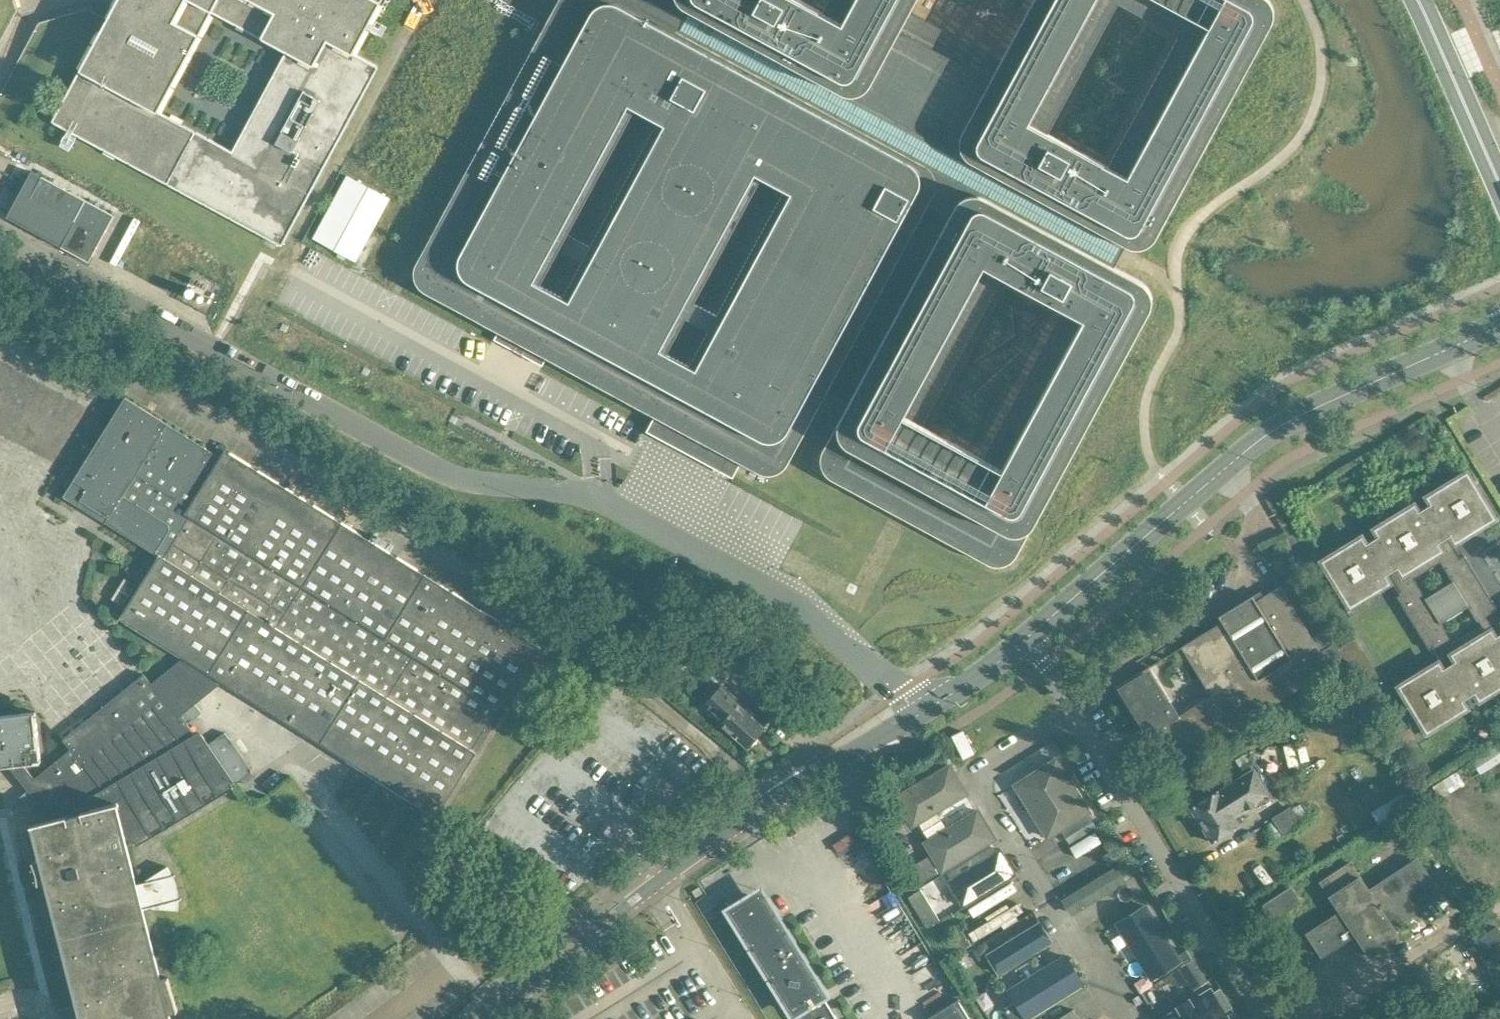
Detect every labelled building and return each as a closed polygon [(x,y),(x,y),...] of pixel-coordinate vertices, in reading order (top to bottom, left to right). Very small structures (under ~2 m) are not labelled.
[(108,18),(107,19),(98,36),(52,122),(267,238),(275,242),(282,246),(284,243),(298,217),(320,229),(326,218),(335,224),(332,231),(375,254),(390,225),(380,219),(420,145),(366,116),(315,211),(304,206),(339,141),(364,95),(379,66),(354,53),(368,27),(373,18),(383,0),(117,0),(108,18)] [(478,150),(418,263),(417,264),(417,265),(416,266),(416,267),(416,268),(415,272),(415,277),(417,282),(419,286),(423,290),(427,293),(499,331),(498,333),(517,343),(523,346),(527,348),(546,359),(547,357),(566,368),(655,416),(654,418),(658,420),(653,429),(684,446),(723,467),(727,458),(740,465),(741,462),(758,472),(763,474),(769,475),(774,474),(779,472),(784,469),(787,465),(808,426),(831,438),(824,450),(822,455),(821,461),(822,466),(824,471),(828,476),(832,479),(988,563),(993,565),(998,566),(1004,565),(1008,563),(1013,560),(1016,556),(1027,535),(1149,310),(1151,305),(1151,299),(1150,294),(1148,289),(1145,285),(1140,281),(1114,267),(1115,265),(1124,248),(1125,246),(1126,245),(1132,247),(1138,248),(1143,247),(1148,245),(1152,241),(1156,237),(1270,24),(1273,19),(1273,13),(1272,8),(1270,3),(1268,0),(1034,0),(1001,61),(910,11),(916,0),(830,0),(823,12),(800,0),(679,0),(680,1),(683,5),(688,8),(687,10),(669,0),(560,0),(478,150)] [(115,215),(33,171),(8,217),(89,262),(115,215)] [(9,765),(31,793),(25,798),(32,807),(39,803),(52,819),(31,825),(39,857),(33,861),(37,871),(39,884),(46,884),(76,1001),(81,1018),(173,1018),(171,1012),(179,1010),(170,977),(162,979),(144,908),(153,905),(153,907),(179,908),(180,898),(179,891),(177,883),(174,875),(168,865),(146,880),(146,881),(138,883),(129,849),(236,785),(236,783),(253,772),(225,732),(211,742),(207,735),(207,734),(206,734),(206,733),(205,733),(204,733),(204,732),(203,732),(202,732),(201,732),(200,732),(199,732),(198,732),(188,722),(202,711),(197,704),(224,682),(433,813),(437,816),(459,781),(477,752),(473,750),(499,709),(503,711),(542,648),(250,465),(226,450),(221,456),(126,396),(120,406),(64,496),(79,505),(82,499),(109,516),(106,521),(160,555),(156,561),(151,568),(140,586),(134,596),(127,607),(121,617),(184,657),(179,660),(152,683),(144,673),(64,739),(72,749),(37,778),(25,763),(43,761),(43,758),(37,711),(0,715),(0,766),(9,765)] [(1381,583),(1390,578),(1400,594),(1396,596),(1429,649),(1432,647),(1442,663),(1434,669),(1432,665),(1401,684),(1402,687),(1400,689),(1425,729),(1427,728),(1429,731),(1467,708),(1462,700),(1475,693),(1479,700),(1499,687),(1499,620),(1494,610),(1497,608),(1464,555),(1461,557),(1451,540),(1460,535),(1462,538),(1493,519),(1491,516),(1493,515),(1469,475),(1466,476),(1464,473),(1426,496),(1431,504),(1419,511),(1414,504),(1374,528),(1378,536),(1366,543),(1362,536),(1324,559),(1326,562),(1323,564),(1348,604),(1350,603),(1352,606),(1383,587),(1381,583)] [(119,587),(134,596),(140,586),(137,584),(125,577),(119,587)] [(1329,626),(1327,627),(1313,636),(1282,586),(1255,602),(1252,597),(1219,617),(1222,622),(1180,647),(1211,696),(1179,716),(1149,667),(1115,687),(1166,769),(1324,673),(1330,683),(1351,671),(1344,661),(1343,661),(1341,658),(1343,657),(1343,656),(1329,626)] [(127,607),(134,596),(119,587),(112,598),(124,605),(127,607)] [(1357,637),(1341,646),(1361,684),(1379,675),(1357,637)] [(721,685),(702,706),(748,747),(765,729),(752,717),(754,714),(721,685)] [(961,730),(951,737),(964,758),(974,752),(961,730)] [(1026,808),(1075,778),(1062,756),(1013,786),(1026,808)] [(971,795),(951,763),(890,801),(910,833),(971,795)] [(1254,770),(1192,809),(1213,843),(1239,826),(1234,818),(1270,795),(1254,770)] [(1094,809),(1075,778),(1026,808),(1045,839),(1094,809)] [(854,780),(845,784),(852,800),(831,809),(840,830),(870,817),(854,780)] [(1300,806),(1266,827),(1275,840),(1309,819),(1300,806)] [(996,839),(979,811),(923,846),(940,874),(996,839)] [(1089,815),(1063,832),(1070,843),(1096,826),(1089,815)] [(1116,848),(1104,856),(1109,865),(1121,857),(1116,848)] [(1016,878),(1000,853),(949,885),(964,910),(1016,878)] [(909,871),(919,888),(940,875),(930,858),(909,871)] [(1341,912),(1308,933),(1322,955),(1355,934),(1367,952),(1397,933),(1393,926),(1441,895),(1417,858),(1369,890),(1351,862),(1321,882),(1341,912)] [(893,870),(884,876),(896,894),(905,887),(893,870)] [(1124,894),(1110,870),(1061,900),(1076,923),(1124,894)] [(1291,887),(1290,888),(1265,905),(1274,919),(1300,901),(1291,887)] [(927,928),(940,920),(933,909),(921,889),(908,896),(927,928)] [(736,919),(798,1018),(838,1018),(765,901),(736,919)] [(1184,964),(1147,904),(1116,923),(1153,983),(1184,964)] [(1051,945),(1032,915),(980,948),(998,977),(1051,945)] [(960,951),(971,944),(966,936),(958,923),(947,930),(960,951)] [(1498,927),(1474,943),(1493,973),(1499,968),(1499,930),(1498,927)] [(1187,950),(1180,955),(1185,964),(1192,960),(1187,950)] [(969,966),(962,956),(958,958),(953,961),(960,972),(966,968),(969,966)] [(1065,956),(1008,991),(1014,1002),(1025,1018),(1034,1018),(1085,988),(1065,956)] [(1194,959),(1181,968),(1194,989),(1207,980),(1194,959)] [(1227,1017),(1224,1012),(1232,1007),(1221,989),(1213,993),(1210,989),(1191,1001),(1190,999),(1177,1007),(1178,1009),(1161,1018),(1224,1018),(1227,1017)] [(959,999),(926,1018),(930,1018),(970,1018),(959,1001),(960,1000),(959,999)] [(1014,1002),(1004,1009),(1010,1018),(1025,1018),(1014,1002)] [(1073,1009),(1057,1018),(1079,1018),(1073,1009)]
